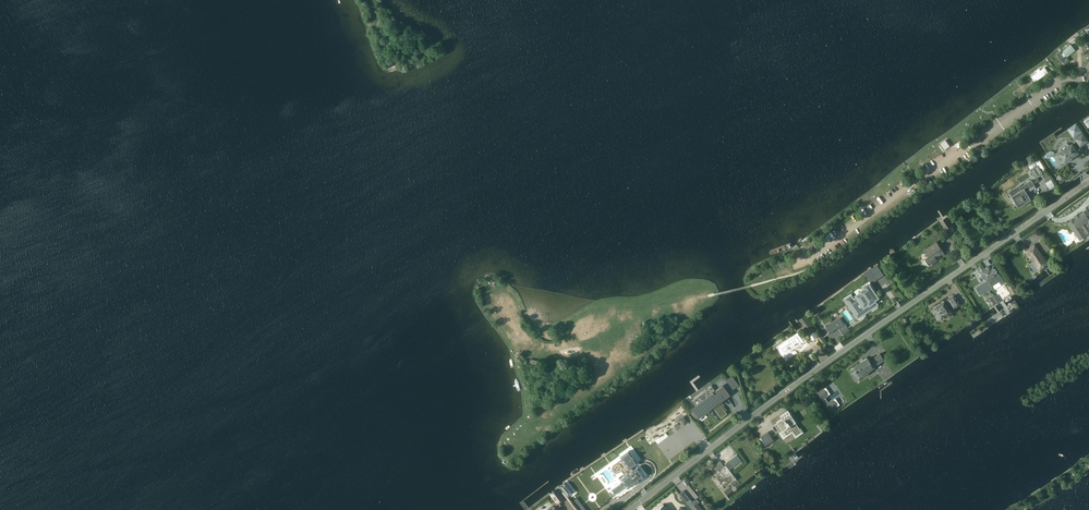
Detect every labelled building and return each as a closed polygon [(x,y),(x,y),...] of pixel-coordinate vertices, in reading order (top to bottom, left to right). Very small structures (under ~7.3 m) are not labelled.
[(1062,51),(1067,57),(1076,50),(1071,45),(1062,51)] [(1056,55),(1062,62),(1067,58),(1061,50),(1056,55)] [(1042,69),(1029,79),(1032,84),(1046,75),(1042,69)] [(1074,137),(1076,139),(1075,139),(1080,147),(1088,141),(1083,134),(1082,135),(1080,132),(1081,132),(1080,131),(1080,132),(1075,125),(1076,125),(1076,124),(1068,129),(1074,137)] [(946,140),(939,144),(944,150),(950,146),(946,140)] [(1064,146),(1062,147),(1062,148),(1061,149),(1061,150),(1062,151),(1058,154),(1064,163),(1078,153),(1072,144),(1069,147),(1067,145),(1066,145),(1065,145),(1064,146)] [(1029,170),(1034,178),(1040,174),(1036,166),(1029,170)] [(1012,197),(1019,208),(1031,200),(1027,193),(1036,188),(1031,180),(1026,183),(1025,182),(1017,187),(1020,192),(1012,197)] [(1070,225),(1078,236),(1083,232),(1085,235),(1088,232),(1088,214),(1088,212),(1084,215),(1083,213),(1079,216),(1079,214),(1075,216),(1076,218),(1073,220),(1074,222),(1070,225)] [(945,230),(951,226),(946,218),(940,222),(945,230)] [(1019,256),(1012,260),(1017,267),(1023,263),(1024,264),(1033,258),(1039,268),(1047,263),(1041,253),(1045,250),(1044,250),(1046,248),(1041,241),(1039,242),(1018,255),(1019,256)] [(937,255),(938,257),(944,253),(937,242),(925,251),(929,257),(926,260),(930,266),(937,260),(935,257),(937,255)] [(1004,282),(998,272),(994,266),(991,268),(989,266),(985,269),(991,278),(988,280),(991,286),(992,289),(991,290),(992,291),(995,289),(993,286),(999,282),(1001,284),(1004,282)] [(989,291),(991,290),(992,289),(991,286),(988,280),(991,278),(985,269),(979,272),(982,276),(981,277),(982,279),(983,278),(985,282),(976,288),(980,295),(984,292),(988,289),(989,291)] [(1009,273),(1005,276),(1012,287),(1016,284),(1009,273)] [(856,315),(861,312),(862,314),(872,308),(870,305),(875,301),(874,300),(877,298),(868,284),(864,287),(865,289),(861,292),(861,293),(856,296),(858,298),(848,304),(856,315)] [(960,304),(954,295),(948,299),(948,300),(945,302),(944,301),(940,304),(938,305),(934,308),(934,309),(932,310),(935,315),(937,313),(941,319),(952,312),(949,308),(952,306),(954,308),(960,304)] [(808,334),(815,329),(805,315),(799,320),(808,334)] [(844,326),(843,324),(841,322),(842,322),(841,321),(839,319),(827,328),(830,333),(838,327),(839,329),(844,326)] [(790,343),(782,349),(783,351),(789,359),(798,353),(796,351),(799,349),(798,347),(804,342),(800,336),(797,338),(795,336),(789,341),(790,343)] [(867,373),(884,360),(880,354),(874,358),(874,359),(870,362),(867,359),(854,368),(851,369),(853,373),(854,373),(857,378),(866,371),(867,373)] [(732,376),(726,380),(733,389),(738,385),(732,376)] [(701,403),(691,410),(698,419),(706,412),(709,410),(708,409),(712,406),(721,418),(727,414),(718,403),(730,394),(723,384),(715,390),(711,385),(696,397),(701,403)] [(824,389),(818,393),(822,399),(828,396),(824,390),(824,389)] [(831,411),(830,411),(837,406),(833,401),(833,400),(826,405),(830,411),(831,411)] [(783,430),(786,436),(793,431),(796,436),(802,432),(795,422),(796,422),(790,414),(785,418),(785,419),(783,420),(782,418),(777,422),(778,423),(775,425),(780,432),(783,430)] [(760,437),(767,446),(775,440),(769,431),(760,437)] [(618,473),(620,471),(624,476),(623,476),(624,476),(620,480),(622,483),(620,485),(620,484),(611,491),(614,495),(623,489),(622,487),(624,485),(627,489),(631,485),(631,486),(634,483),(634,484),(637,482),(636,482),(639,479),(643,476),(636,467),(632,470),(632,469),(631,470),(629,467),(635,463),(626,451),(618,457),(621,460),(613,466),(612,467),(612,468),(611,468),(611,469),(611,470),(611,471),(612,471),(612,472),(613,473),(614,473),(615,474),(616,474),(617,474),(617,473),(618,473)] [(729,470),(742,461),(737,454),(724,464),(726,465),(724,467),(720,461),(710,469),(723,486),(722,486),(724,489),(725,488),(736,479),(729,470)] [(565,482),(560,486),(568,496),(573,492),(565,482)] [(550,494),(558,504),(554,507),(553,506),(548,509),(556,509),(555,509),(560,505),(559,503),(564,500),(556,490),(550,494)] [(697,504),(699,502),(696,499),(692,502),(694,505),(691,507),(693,509),(702,509),(697,504)]
